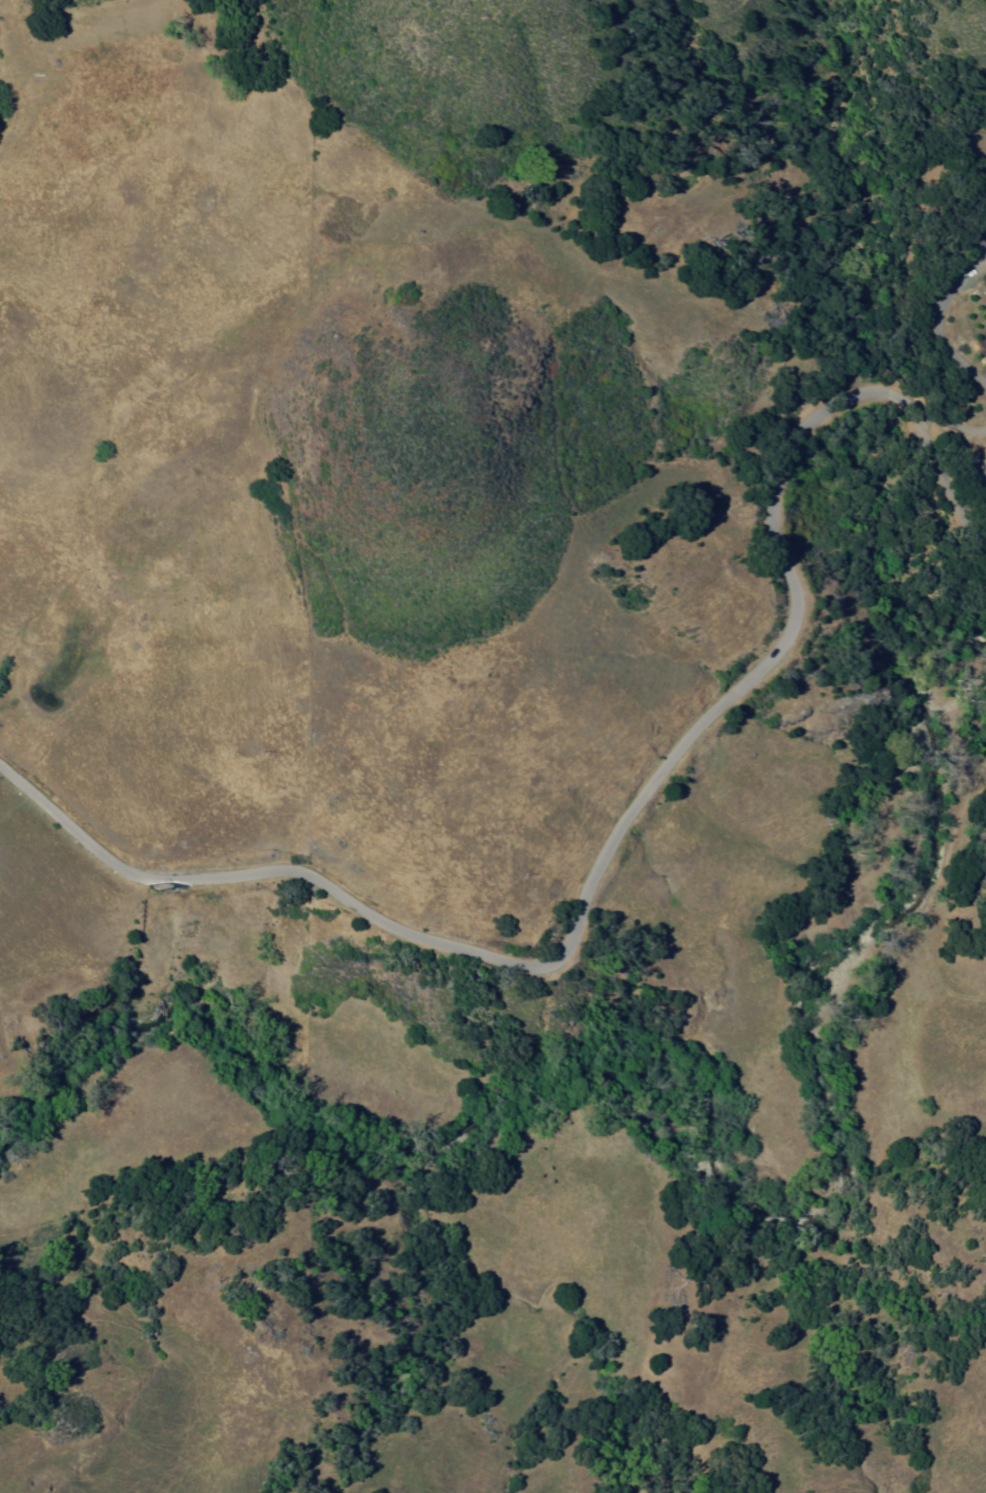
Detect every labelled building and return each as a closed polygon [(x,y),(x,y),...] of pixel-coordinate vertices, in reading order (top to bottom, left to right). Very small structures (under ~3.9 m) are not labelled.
[(985,263),(985,239),(977,242),(985,263)]
